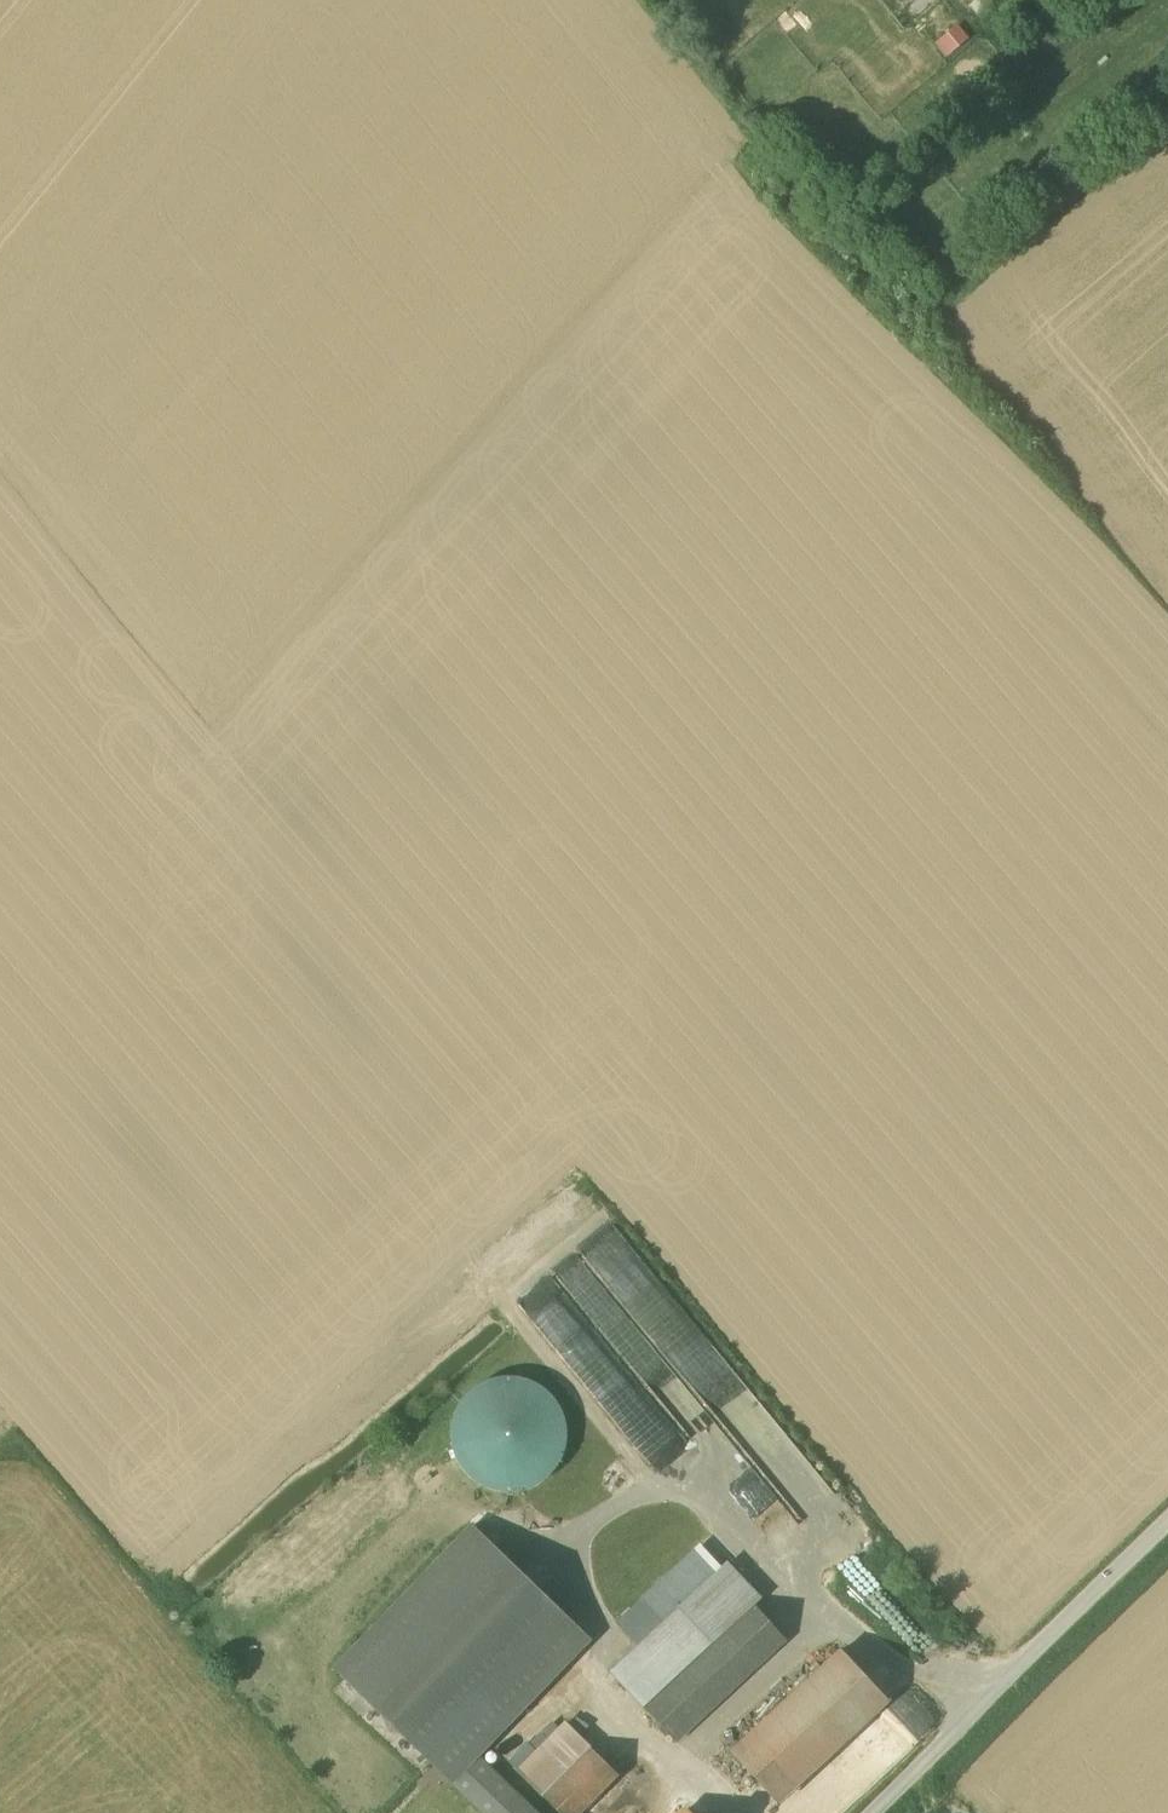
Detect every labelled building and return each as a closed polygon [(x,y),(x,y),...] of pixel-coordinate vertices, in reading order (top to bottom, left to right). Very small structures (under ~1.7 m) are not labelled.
[(946,56),(971,36),(958,21),(934,41),(946,56)] [(555,1277),(525,1303),(596,1387),(611,1375),(616,1381),(632,1368),(555,1277)] [(452,1477),(545,1494),(565,1390),(472,1372),(452,1477)] [(807,1523),(839,1498),(784,1429),(752,1454),(807,1523)] [(469,1523),(321,1664),(464,1812),(547,1812),(485,1749),(590,1650),(469,1523)] [(795,1623),(739,1563),(622,1674),(679,1733),(795,1623)] [(886,1686),(843,1641),(734,1745),(776,1790),(886,1686)] [(615,1763),(561,1706),(511,1753),(564,1810),(615,1763)] [(690,1797),(673,1812),(706,1812),(690,1797)]
